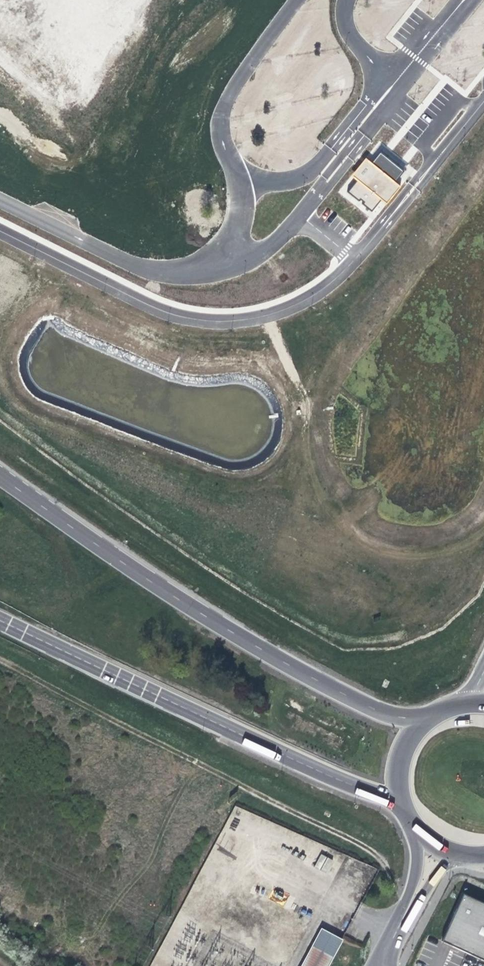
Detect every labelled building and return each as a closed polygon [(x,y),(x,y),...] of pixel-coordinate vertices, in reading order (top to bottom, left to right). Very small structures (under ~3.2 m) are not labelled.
[(403,168),(376,149),(353,174),(358,178),(348,193),(371,211),(384,200),(389,202),(402,187),(397,182),(403,168)] [(328,872),(333,859),(320,855),(315,868),(328,872)] [(458,896),(438,943),(445,947),(457,952),(463,955),(483,964),(483,908),(458,896)] [(335,958),(314,947),(305,965),(331,965),(335,958)]
